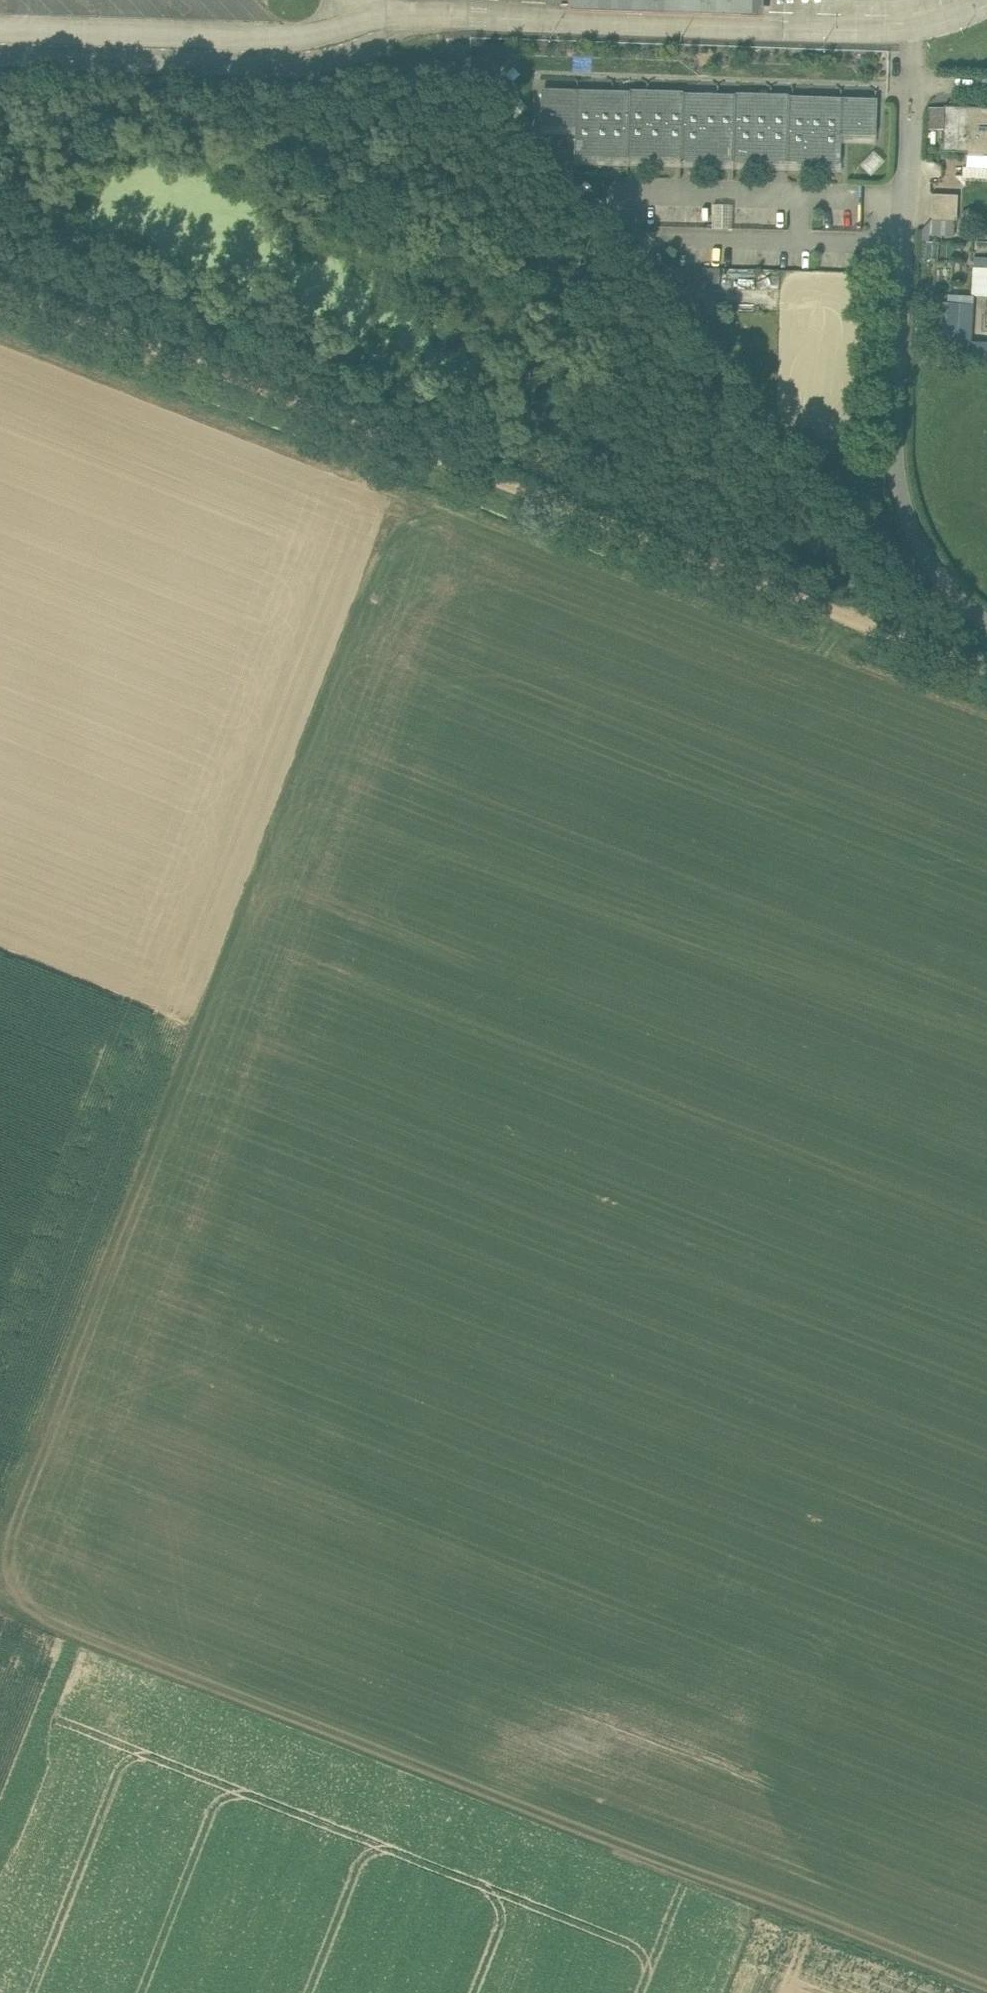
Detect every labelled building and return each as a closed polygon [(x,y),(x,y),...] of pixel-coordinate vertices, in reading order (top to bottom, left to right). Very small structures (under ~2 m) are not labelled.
[(575,12),(765,19),(766,0),(575,0),(575,12)] [(738,99),(686,97),(687,95),(633,94),(633,96),(545,93),(544,124),(579,125),(578,155),(632,157),(632,155),(684,157),(684,158),(737,160),(738,158),(789,160),(789,161),(843,163),(844,133),(879,134),(880,103),(792,100),(792,99),(738,97),(738,99)] [(971,109),(971,107),(969,107),(968,109),(947,108),(948,106),(945,106),(944,151),(967,152),(967,155),(986,156),(986,110),(971,109)] [(965,210),(941,208),(940,233),(964,234),(965,210)] [(971,293),(986,294),(986,255),(972,254),(971,293)] [(971,294),(942,293),(940,352),(986,354),(986,341),(970,340),(971,294)]
